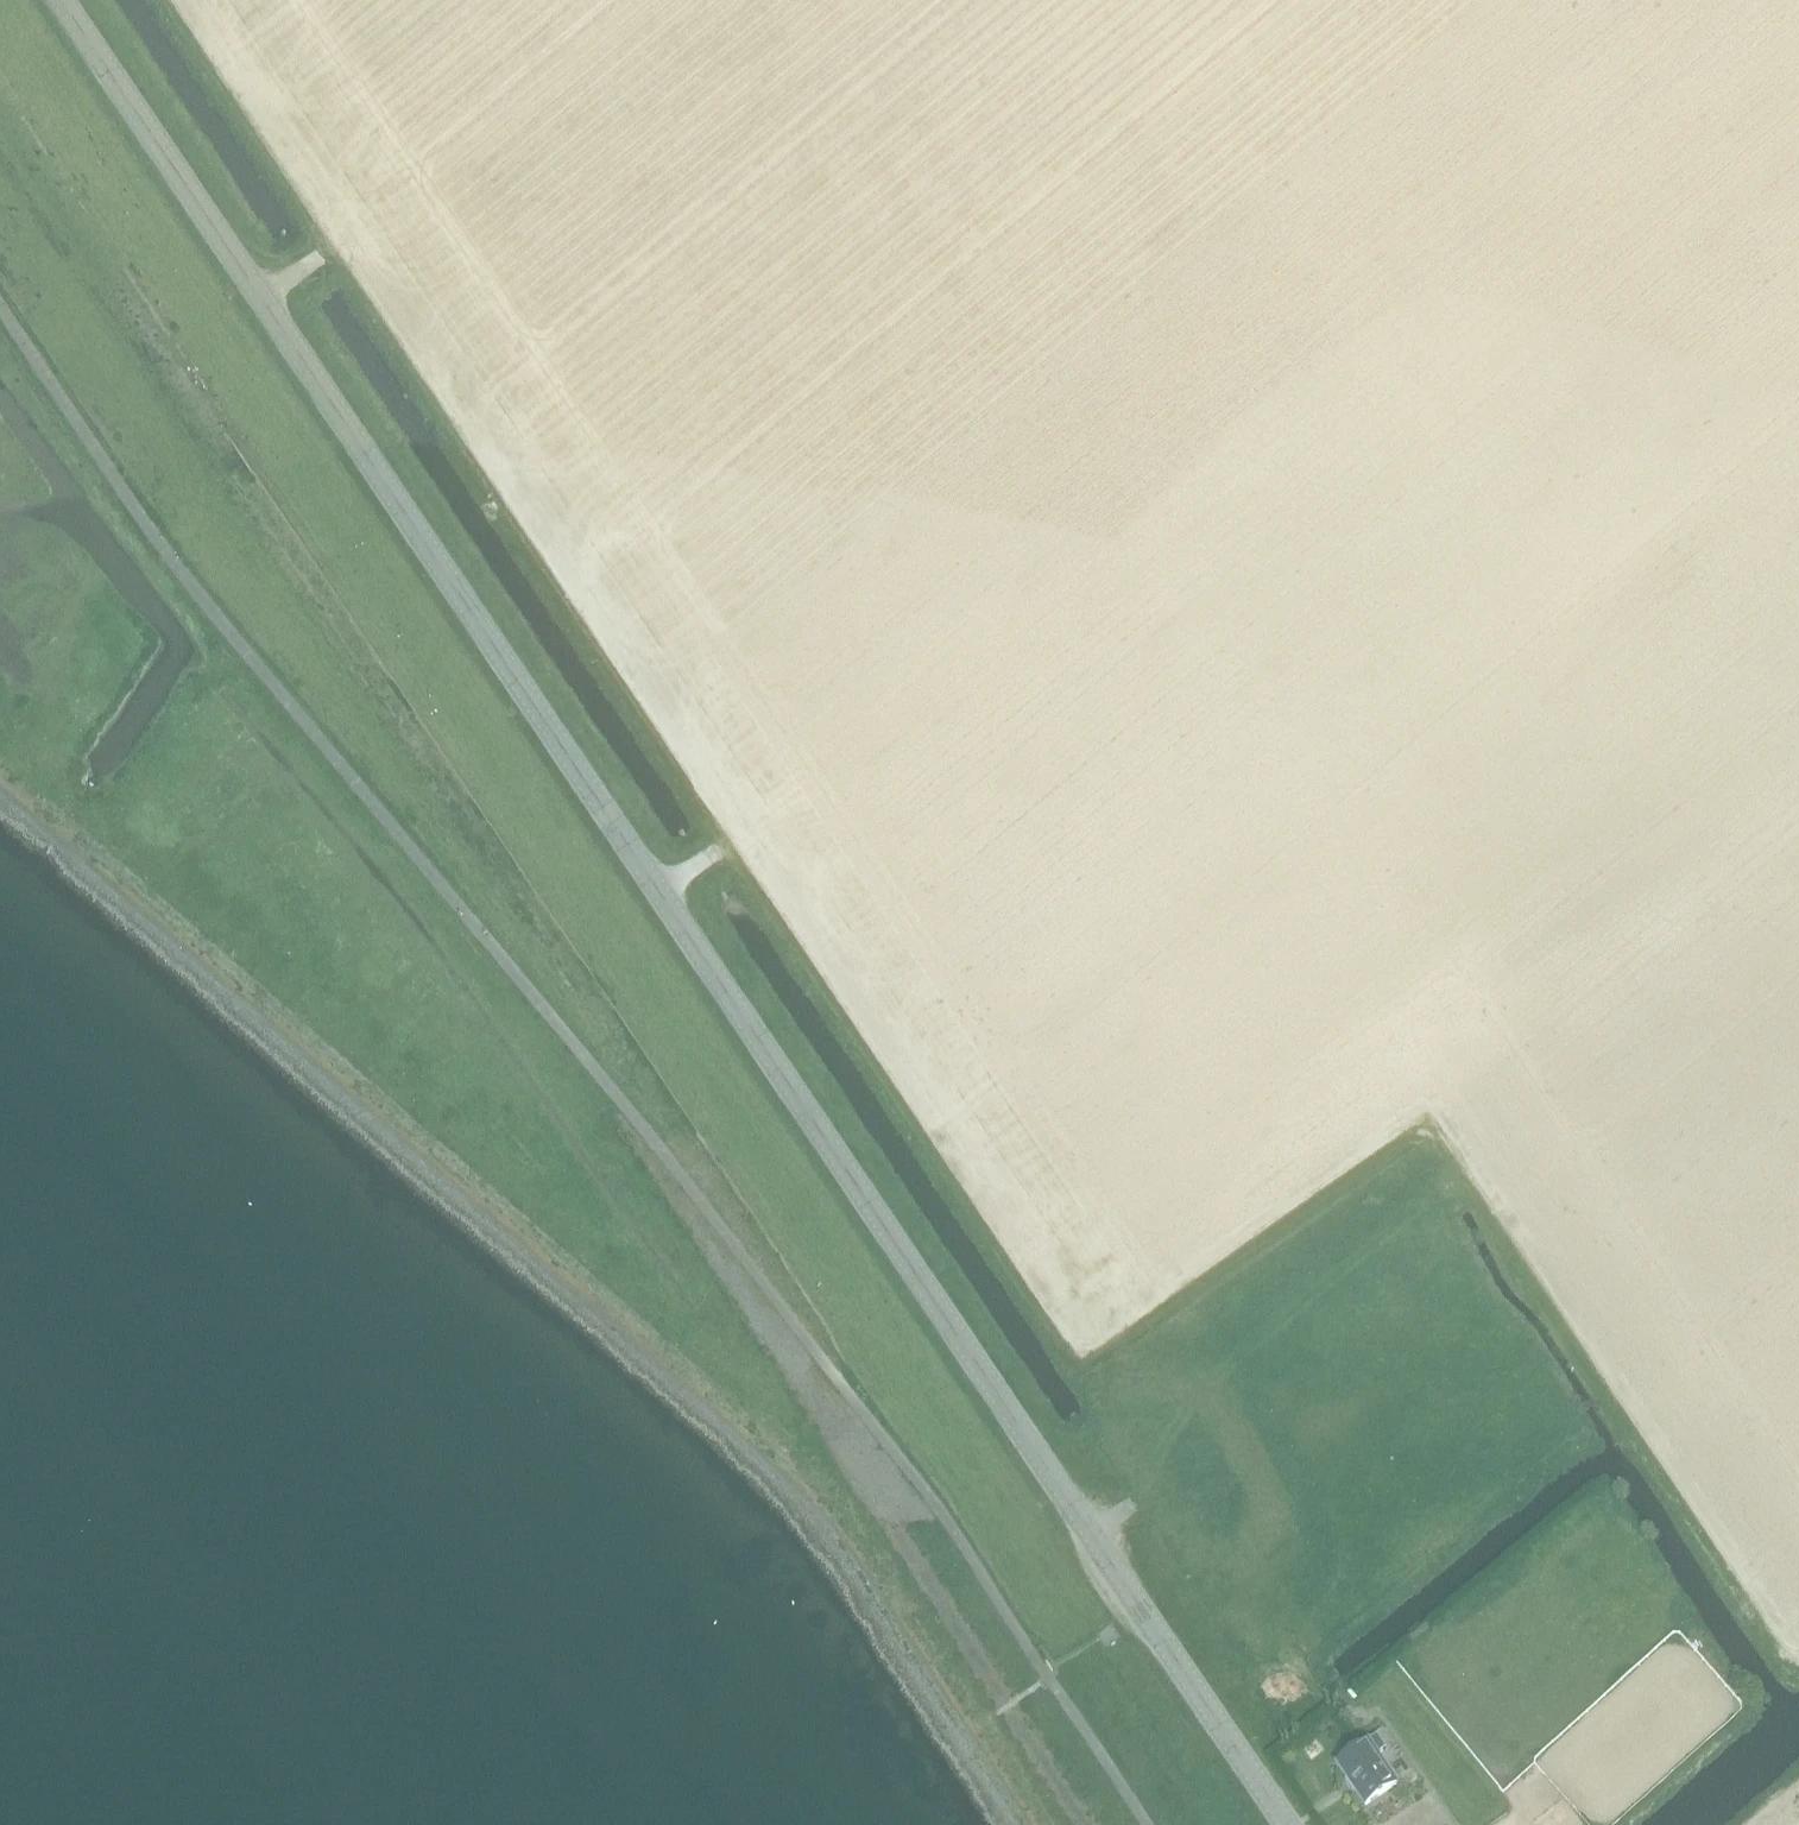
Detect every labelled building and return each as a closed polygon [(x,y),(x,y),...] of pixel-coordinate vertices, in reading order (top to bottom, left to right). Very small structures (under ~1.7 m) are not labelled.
[(1397,1784),(1377,1755),(1389,1748),(1380,1735),(1369,1742),(1337,1763),(1366,1805),(1397,1784)]
